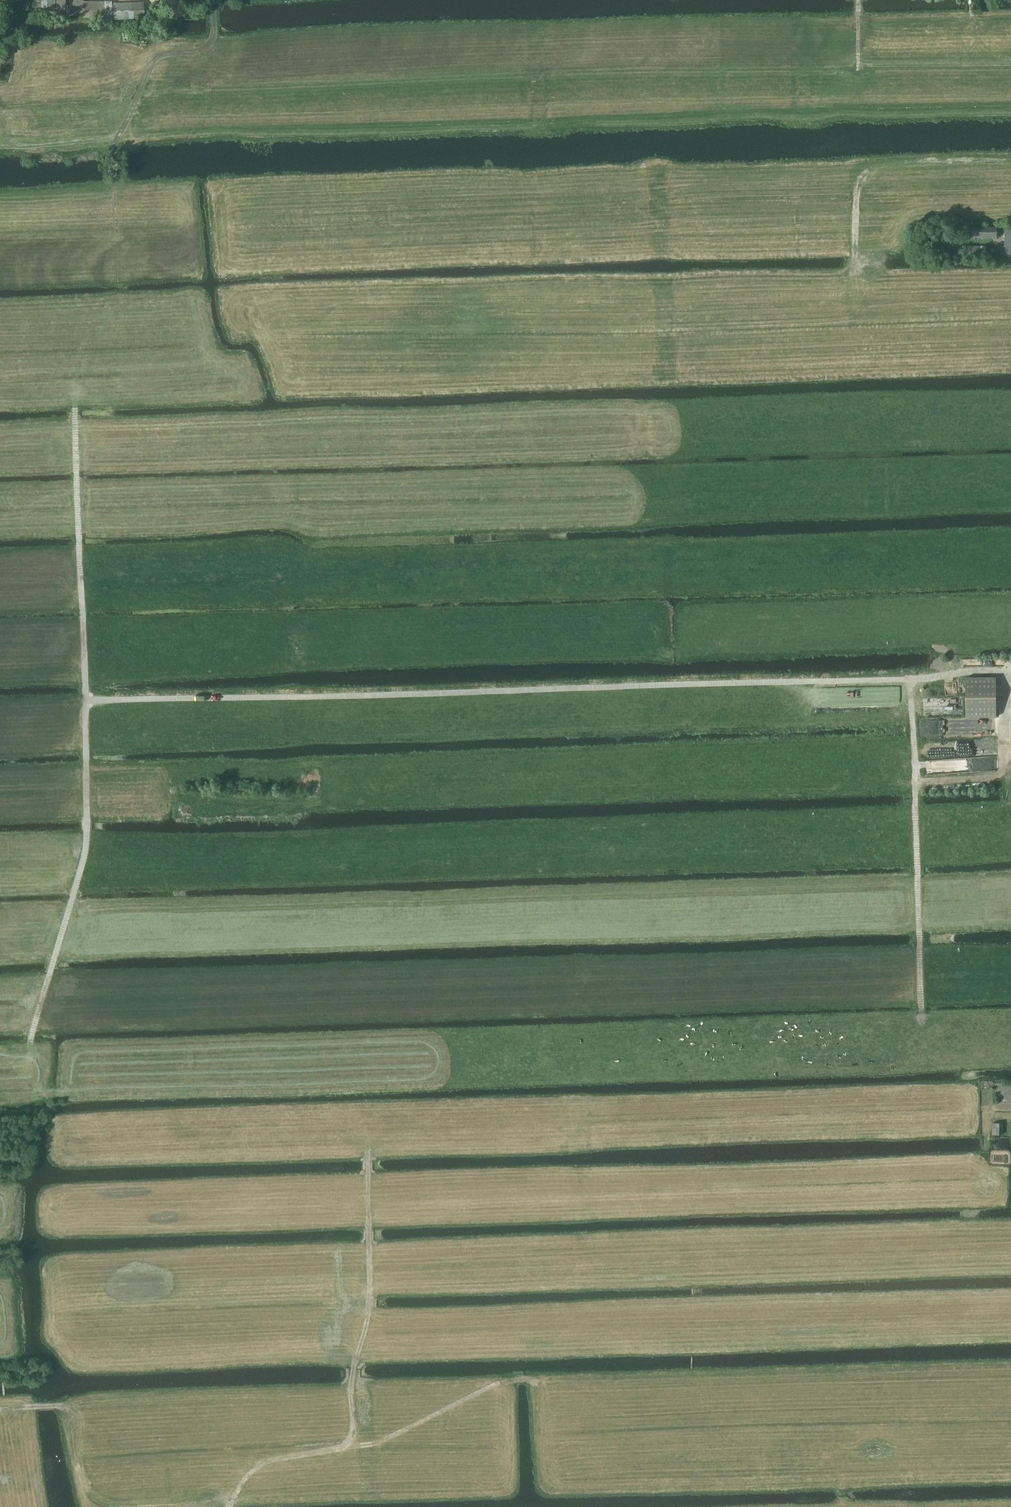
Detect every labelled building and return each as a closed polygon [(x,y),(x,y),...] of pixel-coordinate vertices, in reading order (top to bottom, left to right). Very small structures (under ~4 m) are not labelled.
[(42,9),(55,9),(55,0),(42,0),(42,9)] [(55,9),(66,9),(66,13),(84,14),(84,17),(106,17),(106,16),(105,1),(84,1),(84,0),(55,0),(55,9)] [(144,2),(112,3),(112,17),(113,19),(144,18),(144,2)] [(997,238),(997,227),(972,228),(972,237),(997,238)] [(981,257),(982,246),(965,245),(965,256),(981,257)] [(967,717),(997,717),(996,677),(966,677),(967,717)] [(1003,1134),(1003,1122),(993,1122),(992,1134),(1003,1134)]
